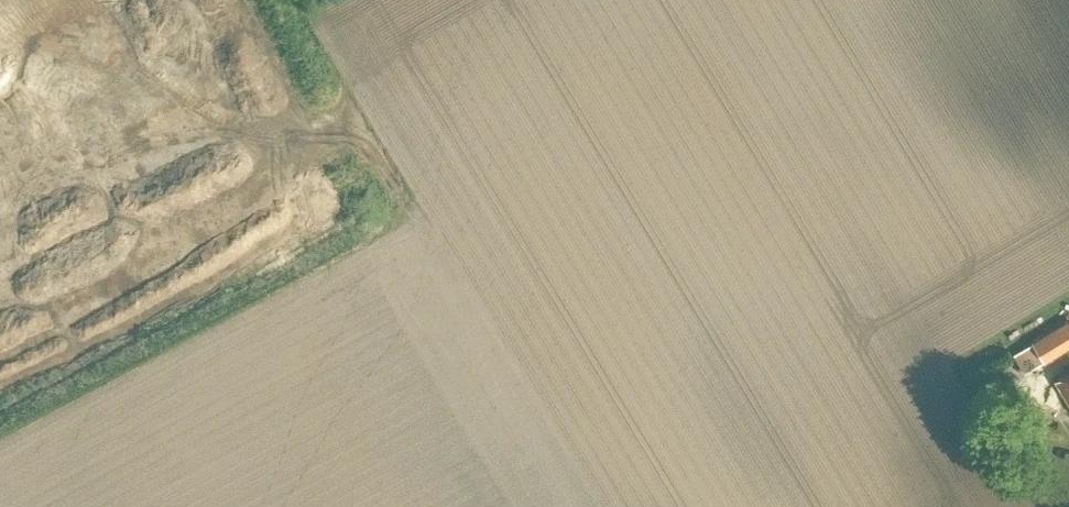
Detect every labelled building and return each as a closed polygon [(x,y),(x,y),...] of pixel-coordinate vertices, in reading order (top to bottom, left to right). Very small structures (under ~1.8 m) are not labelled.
[(1033,344),(1045,363),(1068,349),(1068,323),(1033,344)] [(1068,404),(1068,374),(1056,382),(1068,404)]
